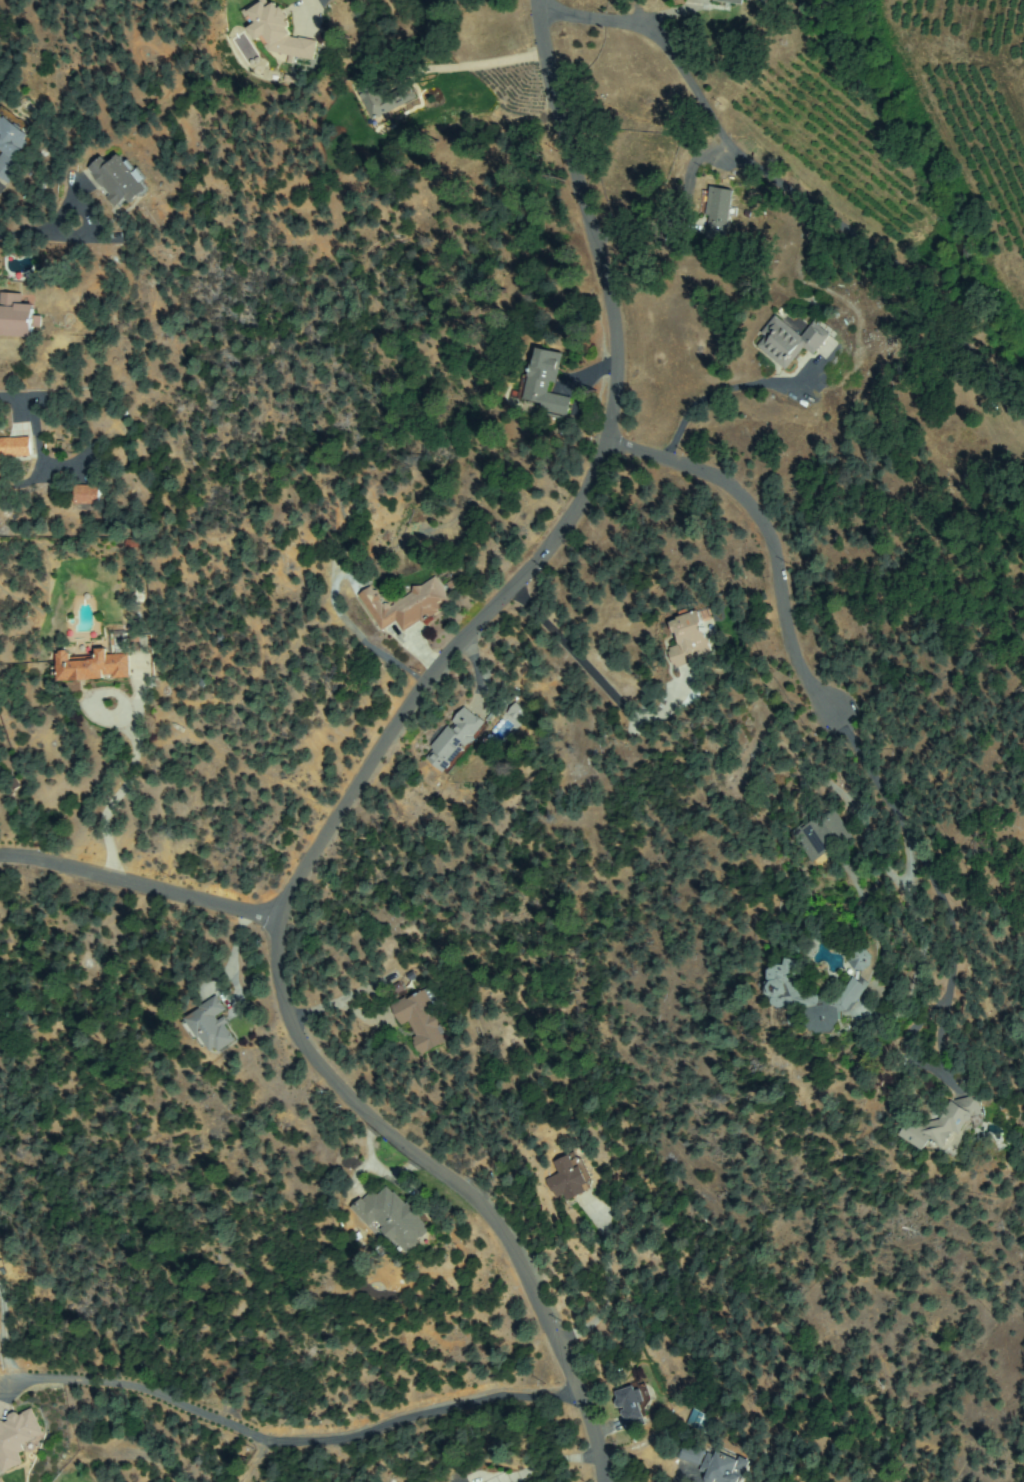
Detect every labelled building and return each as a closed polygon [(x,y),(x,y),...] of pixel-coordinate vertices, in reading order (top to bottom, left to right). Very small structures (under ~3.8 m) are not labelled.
[(245,7),(266,0),(268,9),(281,5),(292,43),(312,37),(317,53),(290,61),(287,49),(270,55),(264,37),(255,40),(245,7)] [(387,97),(409,86),(415,98),(373,119),(359,90),(379,80),(387,97)] [(10,181),(0,173),(0,158),(5,151),(0,147),(0,112),(3,108),(8,112),(4,117),(31,137),(13,161),(21,167),(10,181)] [(117,157),(146,188),(131,202),(126,197),(117,205),(106,193),(111,189),(91,167),(100,159),(107,166),(117,157)] [(725,239),(706,236),(712,190),(731,192),(725,239)] [(2,313),(0,313),(0,307),(3,307),(3,294),(21,295),(21,306),(33,306),(33,317),(42,317),(42,327),(33,327),(32,334),(1,333),(2,313)] [(830,334),(815,354),(804,346),(788,368),(757,346),(776,319),(803,338),(814,323),(830,334)] [(571,402),(566,415),(522,398),(540,348),(563,357),(549,394),(571,402)] [(7,477),(0,478),(0,443),(27,436),(31,452),(2,460),(7,477)] [(77,486),(99,488),(98,504),(75,502),(77,486)] [(382,630),(360,594),(371,588),(385,610),(436,579),(450,604),(405,631),(398,620),(382,630)] [(671,650),(683,645),(673,620),(706,607),(710,619),(699,623),(711,653),(678,666),(671,650)] [(106,656),(127,655),(128,676),(59,678),(58,656),(98,655),(98,650),(106,650),(106,656)] [(516,705),(526,715),(520,722),(509,712),(516,705)] [(464,709),(483,724),(447,771),(428,757),(464,709)] [(812,860),(798,832),(836,812),(850,840),(812,860)] [(865,986),(866,987),(844,1011),(836,1011),(836,1020),(832,1026),(829,1029),(822,1031),(817,1030),(813,1028),(809,1022),(808,1015),(809,1011),(812,1007),(774,1005),(774,997),(770,993),(769,989),(771,984),(775,981),(776,970),(783,970),(783,961),(796,962),(796,970),(799,970),(798,995),(819,996),(819,1000),(836,1000),(856,978),(860,982),(861,969),(856,968),(854,966),(852,963),(851,959),(852,955),(855,952),(858,950),(862,950),(870,930),(873,936),(876,943),(877,951),(877,958),(876,966),(873,973),(870,980),(865,986)] [(446,1042),(424,1053),(409,1021),(403,1024),(393,1004),(433,986),(440,1002),(430,1008),(446,1042)] [(220,1051),(216,1046),(211,1050),(186,1022),(215,996),(226,1009),(216,1017),(234,1038),(220,1051)] [(974,1097),(984,1111),(936,1148),(930,1140),(919,1149),(905,1131),(920,1120),(925,1128),(966,1097),(968,1101),(974,1097)] [(562,1170),(557,1164),(571,1153),(595,1182),(572,1201),(564,1191),(558,1196),(547,1183),(562,1170)] [(430,1230),(407,1252),(377,1220),(371,1225),(355,1208),(372,1191),(378,1198),(388,1188),(430,1230)] [(629,1430),(618,1395),(641,1388),(646,1402),(639,1404),(646,1424),(629,1430)] [(6,1470),(0,1458),(0,1425),(32,1409),(44,1434),(17,1447),(24,1461),(6,1470)] [(688,1424),(694,1411),(714,1420),(708,1433),(688,1424)] [(699,1465),(679,1458),(683,1445),(704,1452),(699,1465)] [(747,1464),(741,1481),(710,1481),(707,1481),(710,1470),(704,1468),(710,1451),(747,1464)]
